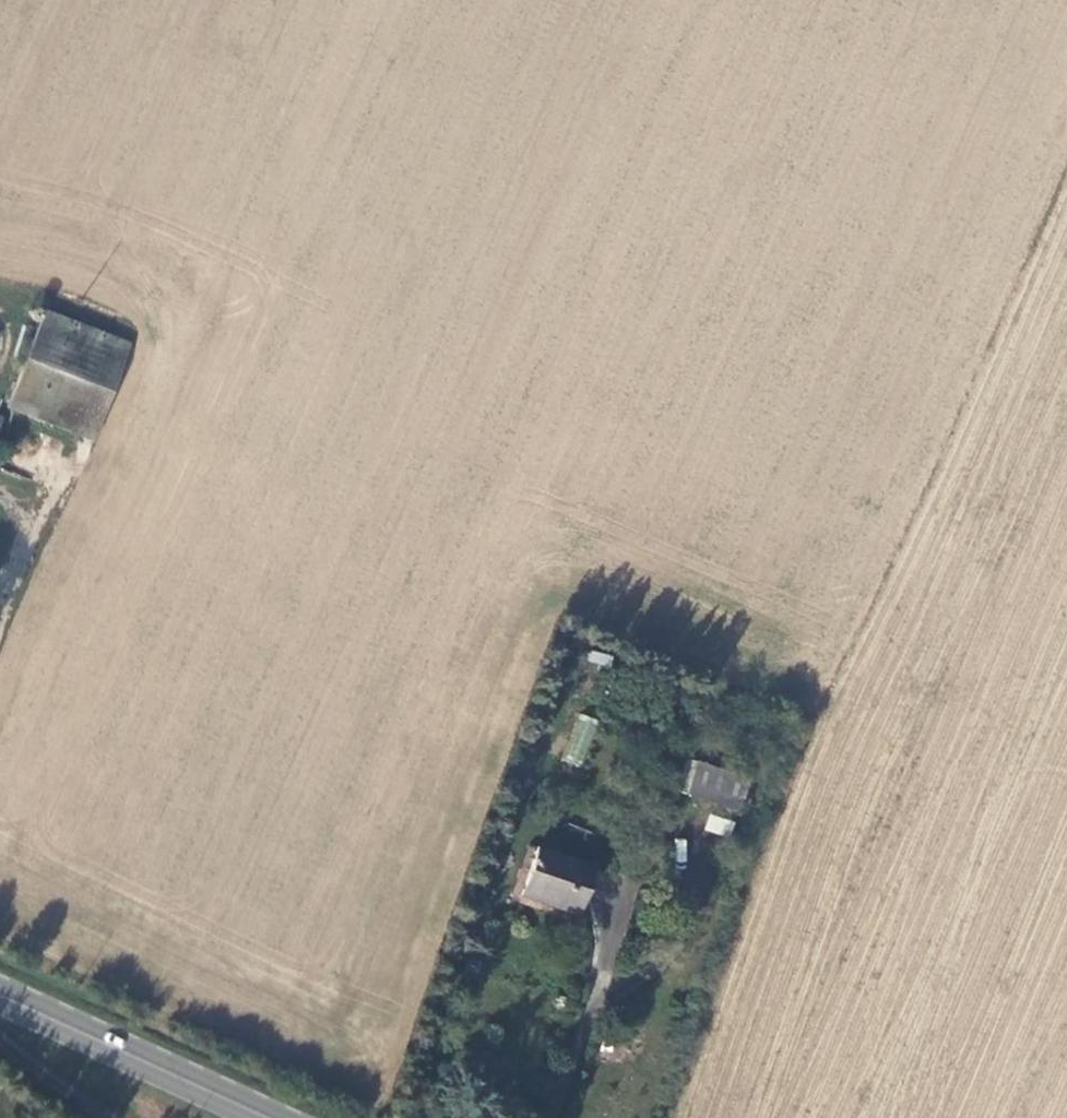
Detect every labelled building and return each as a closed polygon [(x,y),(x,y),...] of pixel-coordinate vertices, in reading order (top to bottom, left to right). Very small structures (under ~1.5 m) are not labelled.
[(27,361),(113,400),(137,344),(50,306),(27,361)] [(11,401),(97,437),(113,400),(27,361),(11,401)] [(578,713),(562,760),(582,767),(599,720),(578,713)] [(691,797),(740,816),(752,785),(701,768),(691,797)] [(704,830),(729,838),(734,821),(709,814),(704,830)] [(599,871),(542,854),(526,900),(562,912),(564,906),(583,912),(599,871)]
